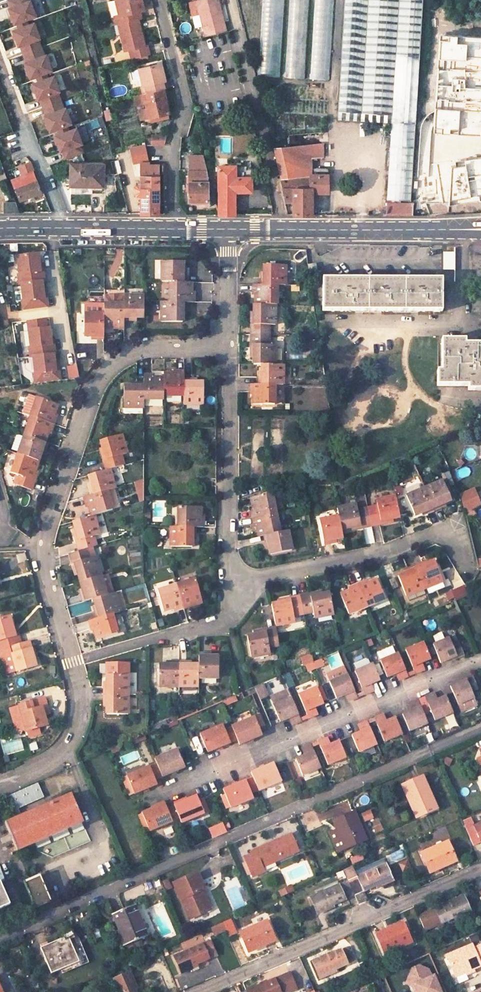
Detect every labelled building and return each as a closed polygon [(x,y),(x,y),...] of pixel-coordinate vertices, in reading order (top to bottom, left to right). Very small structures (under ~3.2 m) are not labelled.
[(9,8),(15,24),(18,22),(26,19),(36,16),(30,0),(28,1),(28,0),(8,0),(11,8),(9,8)] [(136,20),(134,12),(141,11),(143,10),(141,0),(115,0),(109,2),(113,17),(114,16),(116,24),(118,24),(136,20)] [(204,35),(225,31),(218,0),(196,0),(204,35)] [(259,75),(280,76),(284,0),(263,0),(259,75)] [(284,77),(304,78),(308,0),(289,0),(284,77)] [(309,79),(329,80),(334,0),(314,0),(309,79)] [(422,0),(344,0),(338,111),(337,118),(391,121),(387,198),(409,200),(422,0)] [(143,18),(141,11),(134,12),(136,20),(137,19),(143,18)] [(150,54),(147,44),(145,45),(137,19),(136,20),(118,24),(125,50),(129,49),(132,59),(150,54)] [(18,45),(20,45),(23,53),(40,47),(37,38),(39,37),(33,22),(28,24),(20,27),(12,30),(18,45)] [(435,70),(466,72),(467,61),(480,62),(480,38),(436,36),(435,70)] [(26,62),(24,62),(30,77),(36,75),(45,72),(51,70),(45,54),(43,55),(40,47),(23,53),(26,62)] [(140,78),(142,85),(145,84),(147,92),(162,89),(167,87),(161,62),(132,69),(134,79),(140,78)] [(433,107),(480,110),(480,72),(466,72),(435,70),(433,107)] [(47,78),(45,72),(36,75),(38,81),(47,78)] [(39,98),(43,106),(60,100),(57,91),(59,91),(53,75),(47,78),(38,81),(32,83),(38,98),(39,98)] [(136,106),(146,103),(149,117),(168,113),(162,89),(147,92),(141,94),(133,96),(136,106)] [(46,115),(44,115),(50,131),(57,128),(66,124),(71,123),(65,107),(63,108),(60,100),(43,106),(46,115)] [(136,106),(139,120),(149,117),(146,103),(136,106)] [(480,140),(480,135),(480,110),(433,107),(431,138),(480,140)] [(149,117),(150,122),(169,118),(168,113),(149,117)] [(68,130),(66,124),(57,128),(59,134),(68,130)] [(80,143),(81,143),(76,127),(68,130),(59,134),(55,135),(60,151),(62,150),(65,158),(83,152),(80,143)] [(151,145),(162,145),(164,135),(151,135),(151,145)] [(278,178),(280,188),(282,200),(293,201),(293,215),(311,215),(311,193),(328,193),(328,174),(325,174),(325,168),(311,168),(311,158),(322,157),(323,143),(272,149),(280,178),(278,178)] [(202,155),(189,155),(188,201),(207,202),(207,181),(206,168),(202,155)] [(158,179),(156,170),(151,170),(150,165),(150,164),(149,162),(141,161),(141,186),(137,186),(135,189),(135,193),(137,196),(141,196),(140,201),(158,201),(158,179)] [(450,169),(448,206),(480,205),(480,161),(464,162),(465,168),(450,169)] [(34,170),(31,162),(18,166),(21,174),(34,170)] [(103,165),(70,164),(70,185),(103,185),(103,165)] [(235,215),(234,191),(251,191),(251,177),(236,177),(236,166),(218,166),(218,215),(235,215)] [(36,180),(32,171),(14,178),(17,187),(36,180)] [(0,182),(0,185),(6,201),(12,198),(5,180),(0,182)] [(20,199),(41,191),(36,180),(17,187),(15,188),(20,199)] [(158,201),(140,201),(140,213),(158,214),(158,201)] [(20,212),(16,202),(4,202),(4,212),(20,212)] [(412,202),(387,202),(387,214),(412,214),(412,202)] [(38,253),(17,255),(19,273),(17,273),(18,283),(21,283),(23,301),(22,301),(23,310),(48,308),(47,298),(44,298),(42,281),(43,280),(42,271),(39,271),(38,253)] [(185,282),(186,272),(183,272),(183,261),(161,261),(161,281),(169,281),(185,282)] [(310,276),(317,276),(316,263),(308,264),(310,276)] [(262,264),(262,274),(260,274),(260,284),(277,284),(286,284),(286,264),(262,264)] [(441,279),(323,279),(322,311),(441,311),(441,279)] [(194,302),(194,292),(191,292),(191,282),(185,282),(169,281),(169,301),(186,301),(194,302)] [(252,284),(252,294),(254,294),(254,305),(276,305),(277,284),(260,284),(252,284)] [(100,324),(113,325),(114,328),(123,328),(123,320),(123,294),(112,297),(101,295),(103,306),(99,315),(100,324)] [(123,320),(133,320),(133,317),(143,317),(143,295),(123,294),(123,320)] [(183,321),(183,311),(186,311),(186,301),(169,301),(161,301),(161,321),(183,321)] [(254,305),(254,314),(252,314),(251,334),(269,334),(270,324),(276,324),(276,305),(254,305)] [(86,313),(80,314),(78,338),(89,338),(90,340),(99,341),(100,324),(99,315),(86,313)] [(52,344),(50,328),(29,330),(31,346),(30,347),(31,356),(34,356),(54,354),(55,354),(54,344),(52,344)] [(251,334),(251,354),(254,354),(254,364),(262,364),(275,364),(275,345),(269,345),(269,334),(251,334)] [(442,340),(441,370),(437,370),(437,385),(468,385),(468,389),(480,389),(480,344),(464,343),(464,340),(442,340)] [(56,370),(54,354),(34,356),(35,373),(34,373),(35,383),(60,380),(59,370),(56,370)] [(262,364),(262,374),(260,374),(260,384),(276,384),(283,384),(284,364),(275,364),(262,364)] [(69,379),(79,377),(77,365),(68,366),(69,379)] [(184,371),(174,371),(174,373),(163,373),(163,377),(163,394),(184,394),(184,379),(184,371)] [(163,377),(153,377),(154,374),(144,374),(143,383),(143,398),(163,398),(163,394),(163,377)] [(204,382),(194,382),(194,379),(184,379),(184,394),(183,403),(203,403),(204,382)] [(143,383),(134,383),(134,385),(123,385),(123,406),(143,406),(143,398),(143,383)] [(251,384),(251,394),(253,394),(253,403),(276,404),(276,384),(260,384),(251,384)] [(53,423),(57,413),(54,413),(57,404),(29,394),(22,413),(30,415),(53,423)] [(45,441),(48,431),(50,432),(53,423),(30,415),(24,434),(45,441)] [(38,460),(42,450),(44,451),(47,442),(45,441),(24,434),(18,453),(38,460)] [(100,440),(103,450),(101,450),(106,469),(108,468),(109,468),(123,464),(120,454),(126,452),(121,434),(100,440)] [(31,489),(38,471),(35,470),(38,460),(18,453),(12,472),(17,474),(14,483),(31,489)] [(106,469),(95,472),(89,474),(92,484),(89,485),(92,494),(114,487),(109,468),(108,468),(106,469)] [(443,503),(451,499),(443,479),(424,487),(433,509),(444,505),(443,503)] [(119,506),(114,487),(92,494),(84,496),(86,506),(89,506),(92,515),(94,514),(112,509),(112,508),(119,506)] [(424,487),(406,495),(414,515),(424,511),(425,513),(433,509),(424,487)] [(474,488),(460,495),(465,512),(480,504),(474,488)] [(251,516),(276,511),(276,509),(282,508),(279,491),(250,496),(252,507),(250,507),(251,516)] [(395,495),(376,499),(377,505),(366,507),(370,524),(391,519),(391,517),(399,515),(395,495)] [(366,507),(358,509),(357,503),(337,507),(339,516),(341,527),(351,525),(351,528),(370,524),(366,507)] [(203,527),(203,516),(200,516),(200,507),(179,506),(179,526),(194,527),(203,527)] [(264,535),(280,532),(276,511),(251,516),(253,527),(256,526),(258,536),(264,535)] [(71,521),(74,532),(71,532),(77,551),(87,548),(97,545),(94,535),(100,534),(94,514),(92,515),(71,521)] [(339,516),(319,520),(324,543),(333,541),(333,539),(343,537),(341,527),(339,516)] [(170,526),(170,545),(191,546),(191,536),(194,536),(194,527),(179,526),(170,526)] [(264,535),(265,544),(268,543),(270,553),(291,549),(287,530),(280,532),(264,535)] [(68,554),(73,573),(76,572),(79,581),(101,575),(96,556),(90,558),(87,548),(77,551),(68,554)] [(424,587),(442,580),(434,559),(425,562),(424,559),(413,564),(424,587)] [(397,573),(406,595),(407,594),(410,600),(425,593),(423,588),(424,587),(413,564),(404,568),(405,570),(397,573)] [(113,592),(107,573),(101,575),(79,581),(82,591),(79,592),(82,601),(93,598),(113,592)] [(183,607),(192,604),(192,601),(201,598),(195,578),(176,584),(183,607)] [(366,605),(384,597),(377,578),(368,582),(366,579),(357,584),(366,605)] [(176,584),(157,589),(163,609),(173,607),(174,609),(183,607),(176,584)] [(349,590),(340,593),(349,613),(366,605),(357,584),(348,588),(349,590)] [(93,598),(96,608),(94,608),(96,618),(112,613),(120,611),(114,591),(113,592),(93,598)] [(303,613),(313,611),(315,617),(334,613),(329,591),(319,594),(319,591),(299,595),(303,613)] [(299,595),(281,599),(281,602),(271,604),(275,625),(294,621),(293,615),(303,613),(299,595)] [(363,610),(351,613),(353,618),(365,615),(363,610)] [(89,620),(92,630),(94,629),(97,639),(118,633),(112,613),(96,618),(89,620)] [(0,618),(0,648),(5,647),(19,643),(16,634),(13,635),(11,628),(8,616),(0,618)] [(257,634),(247,636),(251,657),(270,652),(269,647),(279,645),(276,627),(256,631),(257,634)] [(450,636),(434,643),(436,648),(439,654),(442,662),(458,655),(459,657),(465,655),(459,639),(453,642),(450,636)] [(19,643),(5,647),(7,655),(10,654),(15,671),(34,665),(27,640),(19,643)] [(429,651),(424,641),(406,649),(415,669),(417,673),(423,670),(420,662),(423,661),(431,657),(429,651)] [(436,648),(429,651),(431,657),(439,654),(436,648)] [(400,652),(382,660),(386,670),(388,676),(397,672),(399,671),(402,679),(409,676),(408,672),(400,652)] [(219,677),(219,655),(209,655),(209,653),(198,653),(198,665),(198,677),(219,677)] [(317,667),(325,663),(322,657),(314,660),(317,667)] [(309,670),(317,667),(314,660),(306,664),(309,670)] [(168,662),(168,664),(159,664),(158,685),(178,686),(179,662),(168,662)] [(198,665),(189,664),(189,662),(179,662),(178,686),(198,686),(198,677),(198,665)] [(378,673),(374,663),(356,670),(364,691),(366,695),(373,692),(370,684),(372,683),(381,679),(378,673)] [(357,694),(349,674),(346,666),(327,674),(338,698),(346,695),(349,693),(352,700),(359,698),(357,694)] [(386,670),(378,673),(381,679),(388,676),(386,670)] [(107,674),(107,682),(105,682),(105,694),(128,694),(128,674),(107,674)] [(456,699),(459,705),(460,704),(463,711),(478,705),(475,698),(476,698),(474,692),(480,689),(474,674),(467,677),(468,679),(451,686),(454,693),(456,699)] [(317,708),(326,704),(324,700),(319,689),(318,687),(300,695),(309,715),(310,718),(317,715),(314,709),(317,708)] [(328,698),(323,687),(319,689),(324,700),(328,698)] [(433,693),(426,696),(428,700),(436,720),(454,712),(450,702),(447,696),(439,699),(436,700),(433,693)] [(450,702),(456,699),(454,693),(447,696),(450,702)] [(104,704),(106,704),(106,713),(128,713),(128,694),(105,694),(104,704)] [(46,706),(43,697),(18,705),(25,731),(46,725),(43,715),(41,707),(46,706)] [(293,698),(275,706),(282,722),(290,719),(293,718),(295,724),(303,721),(301,718),(293,698)] [(413,710),(404,714),(407,721),(411,731),(429,723),(421,703),(419,699),(412,702),(415,709),(413,710)] [(400,724),(407,721),(404,714),(397,717),(400,724)] [(382,715),(376,717),(377,721),(385,742),(404,734),(400,724),(397,717),(389,720),(386,722),(382,715)] [(240,745),(263,735),(255,716),(232,726),(236,736),(238,740),(240,745)] [(362,731),(353,735),(360,753),(379,745),(370,724),(368,720),(361,723),(365,730),(362,731)] [(228,739),(222,725),(200,735),(208,753),(230,743),(228,739)] [(321,744),(329,765),(348,758),(341,740),(332,743),(329,745),(326,738),(319,741),(321,744)] [(306,755),(297,758),(304,776),(323,768),(314,747),(313,744),(305,746),(309,754),(306,755)] [(163,777),(187,768),(179,749),(156,759),(162,773),(163,777)] [(275,764),(280,775),(284,773),(279,762),(275,764)] [(259,791),(283,781),(280,775),(275,764),(274,763),(251,773),(253,777),(259,791)] [(151,767),(128,777),(136,795),(145,791),(159,785),(157,780),(155,775),(151,767)] [(423,776),(402,785),(409,801),(412,800),(418,815),(437,807),(423,776)] [(259,791),(253,777),(246,780),(254,799),(261,796),(259,791)] [(223,790),(231,809),(254,799),(246,780),(223,790)] [(43,797),(37,783),(7,796),(17,818),(21,816),(17,808),(43,797)] [(17,818),(5,823),(11,836),(17,850),(83,822),(71,794),(21,816),(17,818)] [(183,824),(206,814),(206,813),(201,801),(198,795),(175,805),(181,819),(183,824)] [(201,801),(206,813),(210,812),(205,800),(201,801)] [(166,803),(143,813),(151,833),(174,823),(168,807),(166,803)] [(168,807),(174,823),(181,819),(175,805),(168,807)] [(338,851),(366,839),(354,811),(333,821),(337,830),(330,833),(338,851)] [(473,845),(480,842),(480,818),(464,825),(473,845)] [(224,823),(209,829),(213,838),(227,831),(224,823)] [(264,866),(299,851),(291,833),(256,849),(257,852),(244,857),(246,862),(251,873),(253,876),(266,871),(264,866)] [(435,846),(421,853),(429,872),(456,860),(448,843),(436,849),(435,846)] [(401,873),(410,869),(405,858),(396,862),(401,873)] [(383,859),(354,871),(352,870),(345,873),(348,880),(354,894),(358,903),(366,899),(362,890),(381,882),(383,885),(392,881),(383,859)] [(345,873),(352,870),(354,871),(351,865),(343,868),(345,873)] [(175,882),(189,918),(210,909),(202,889),(205,888),(198,872),(175,882)] [(51,900),(40,875),(24,882),(35,907),(51,900)] [(326,906),(354,894),(348,880),(338,884),(336,881),(315,890),(316,894),(310,896),(317,913),(328,908),(326,906)] [(0,882),(0,908),(10,904),(0,882)] [(463,896),(428,911),(418,915),(425,929),(453,917),(454,920),(470,913),(463,896)] [(135,904),(113,914),(125,944),(148,935),(135,904)] [(235,930),(229,918),(221,921),(227,934),(235,930)] [(254,926),(240,933),(248,951),(276,939),(268,922),(255,928),(254,926)] [(403,922),(376,934),(383,951),(396,945),(397,948),(411,942),(403,922)] [(63,938),(40,947),(52,973),(86,958),(76,933),(73,934),(72,931),(62,935),(63,938)] [(210,941),(174,956),(181,973),(192,968),(191,966),(216,955),(210,941)] [(473,943),(447,954),(456,975),(480,965),(480,963),(480,962),(480,961),(480,944),(474,947),(473,943)] [(347,946),(313,961),(319,976),(354,960),(347,946)] [(434,976),(431,977),(428,970),(419,966),(412,969),(411,973),(418,977),(420,981),(415,984),(418,991),(440,991),(434,976)] [(113,979),(119,991),(137,991),(133,983),(135,982),(130,972),(113,979)] [(294,988),(288,972),(246,991),(284,991),(294,988)] [(411,973),(407,983),(413,986),(416,991),(418,991),(415,984),(420,981),(418,977),(411,973)]
